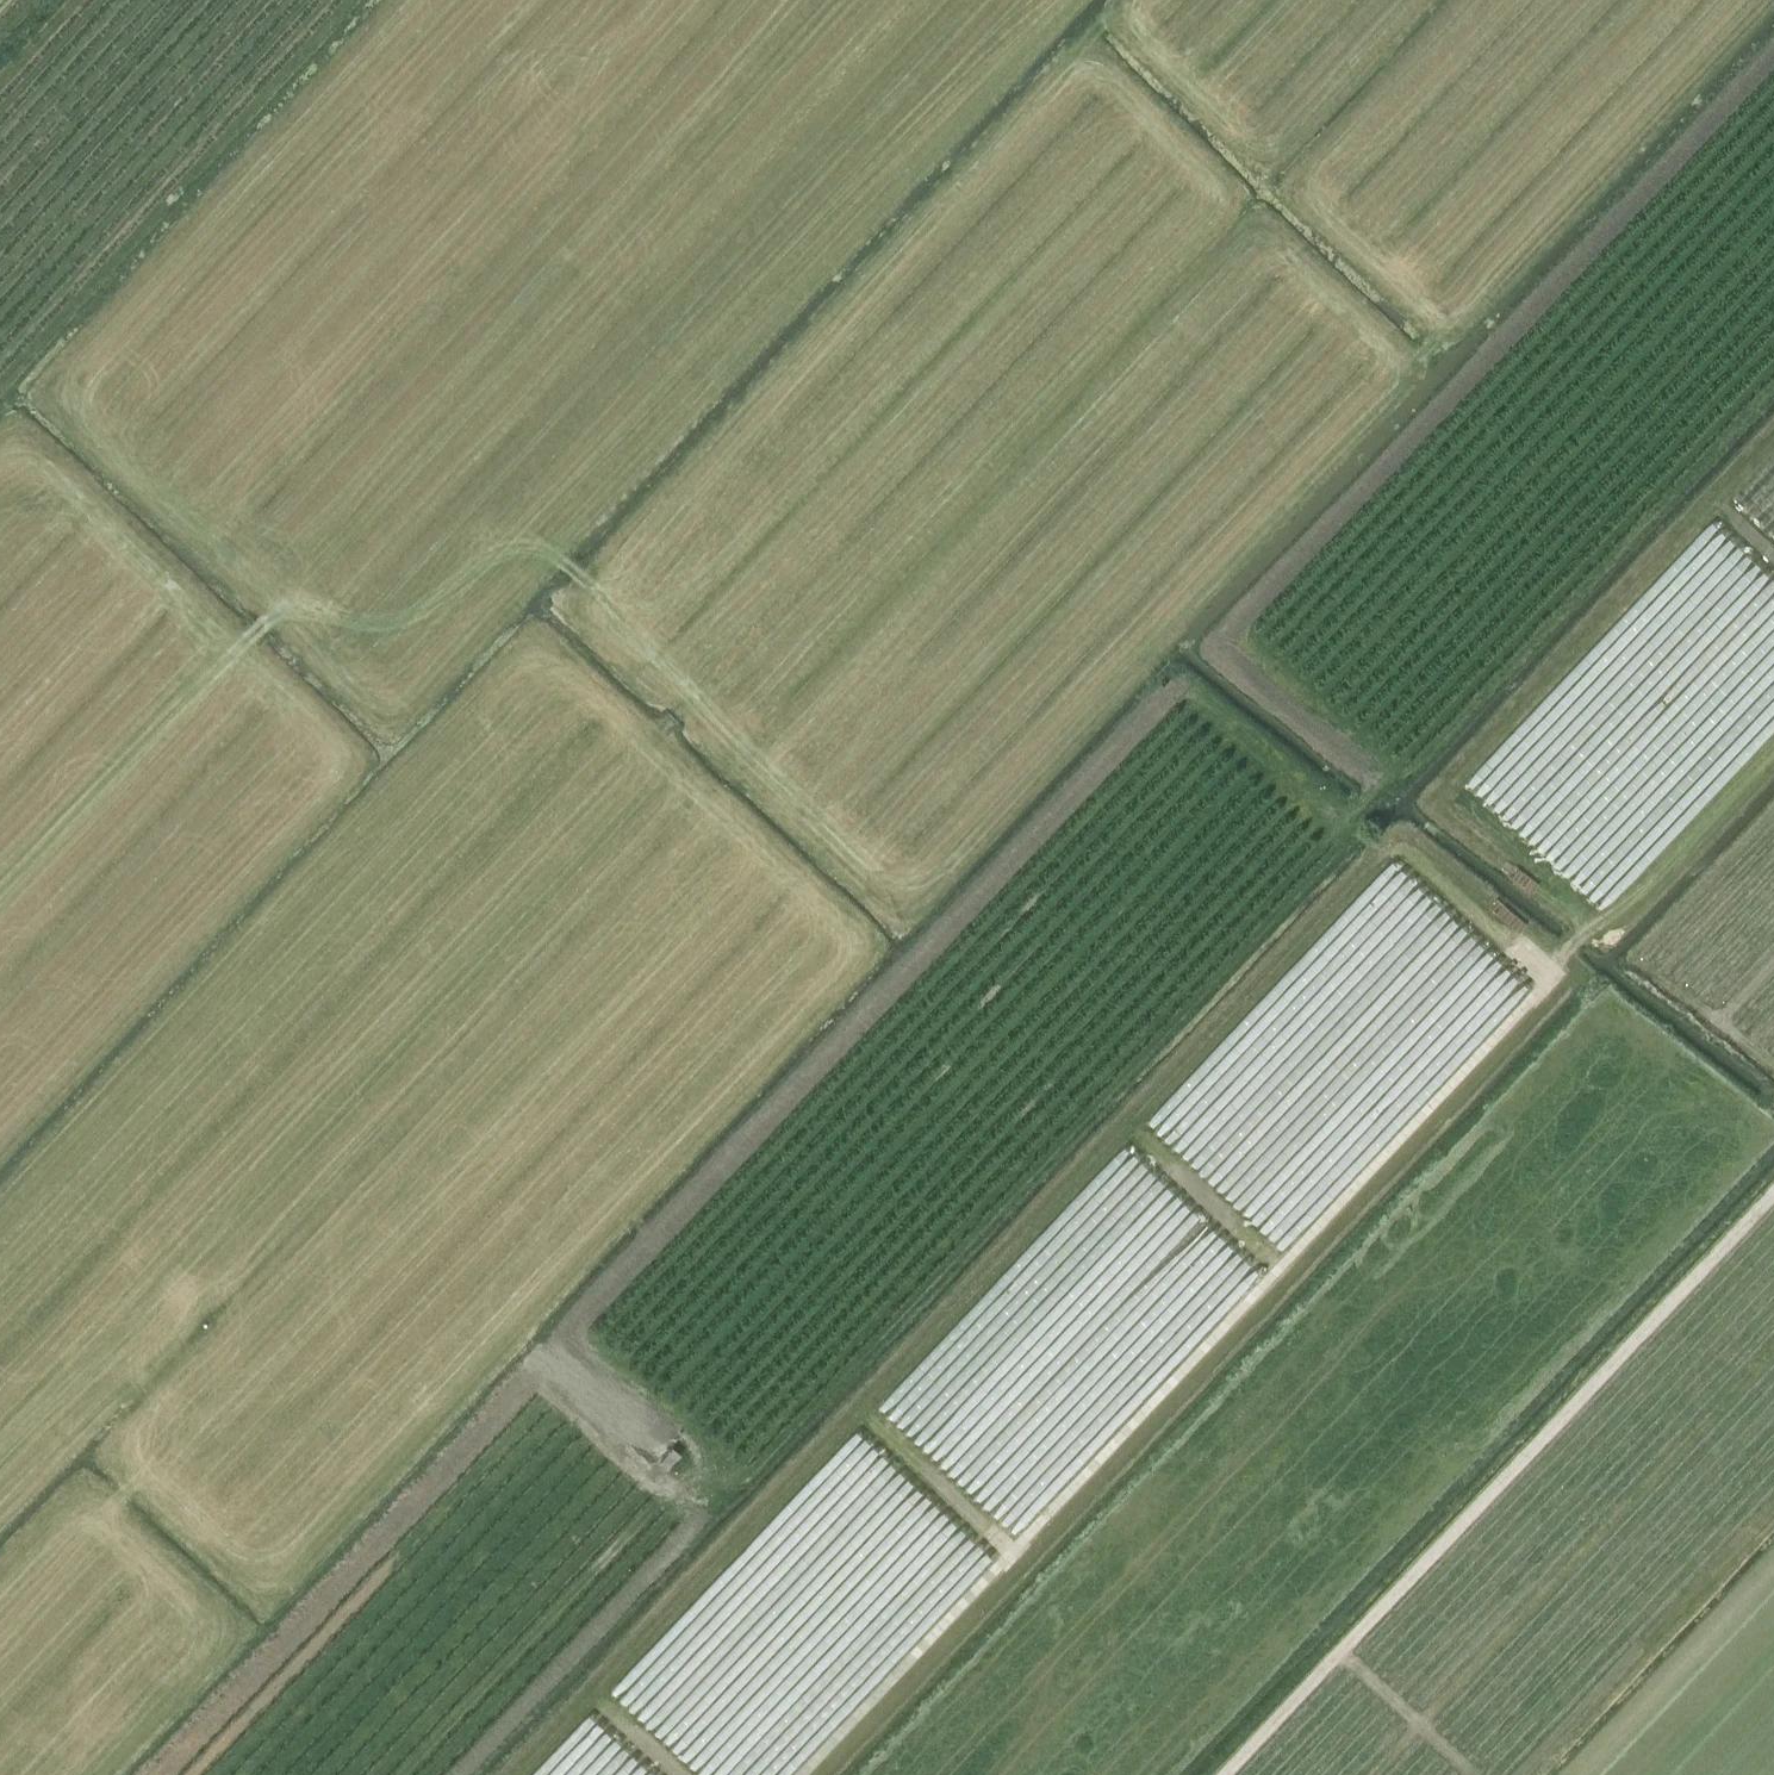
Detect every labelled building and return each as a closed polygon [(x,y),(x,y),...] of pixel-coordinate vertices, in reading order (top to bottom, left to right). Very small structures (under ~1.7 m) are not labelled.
[(1521,915),(1517,924),(1538,934),(1542,925),(1521,915)]
